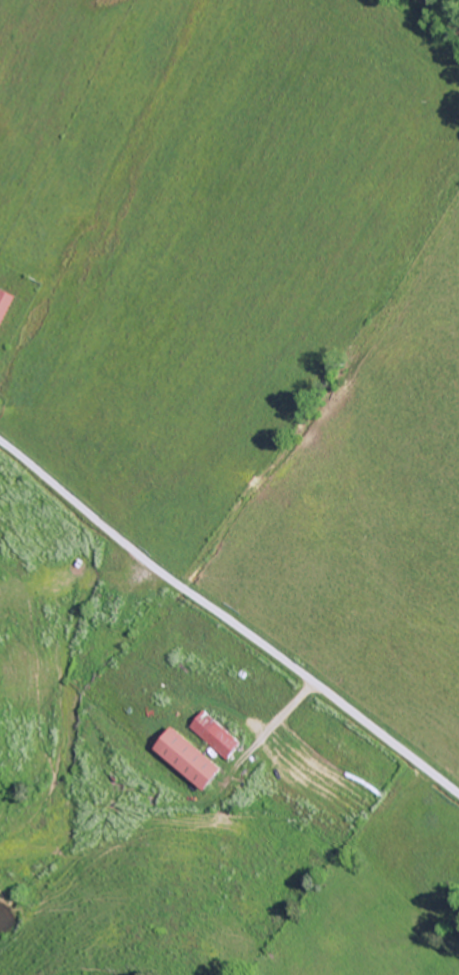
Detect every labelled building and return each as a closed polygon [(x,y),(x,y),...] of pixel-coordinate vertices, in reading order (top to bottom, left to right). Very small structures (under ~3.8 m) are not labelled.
[(16,298),(0,290),(0,291),(0,333),(16,298)] [(229,763),(244,747),(208,713),(193,729),(229,763)] [(225,772),(175,730),(157,753),(207,794),(225,772)]
